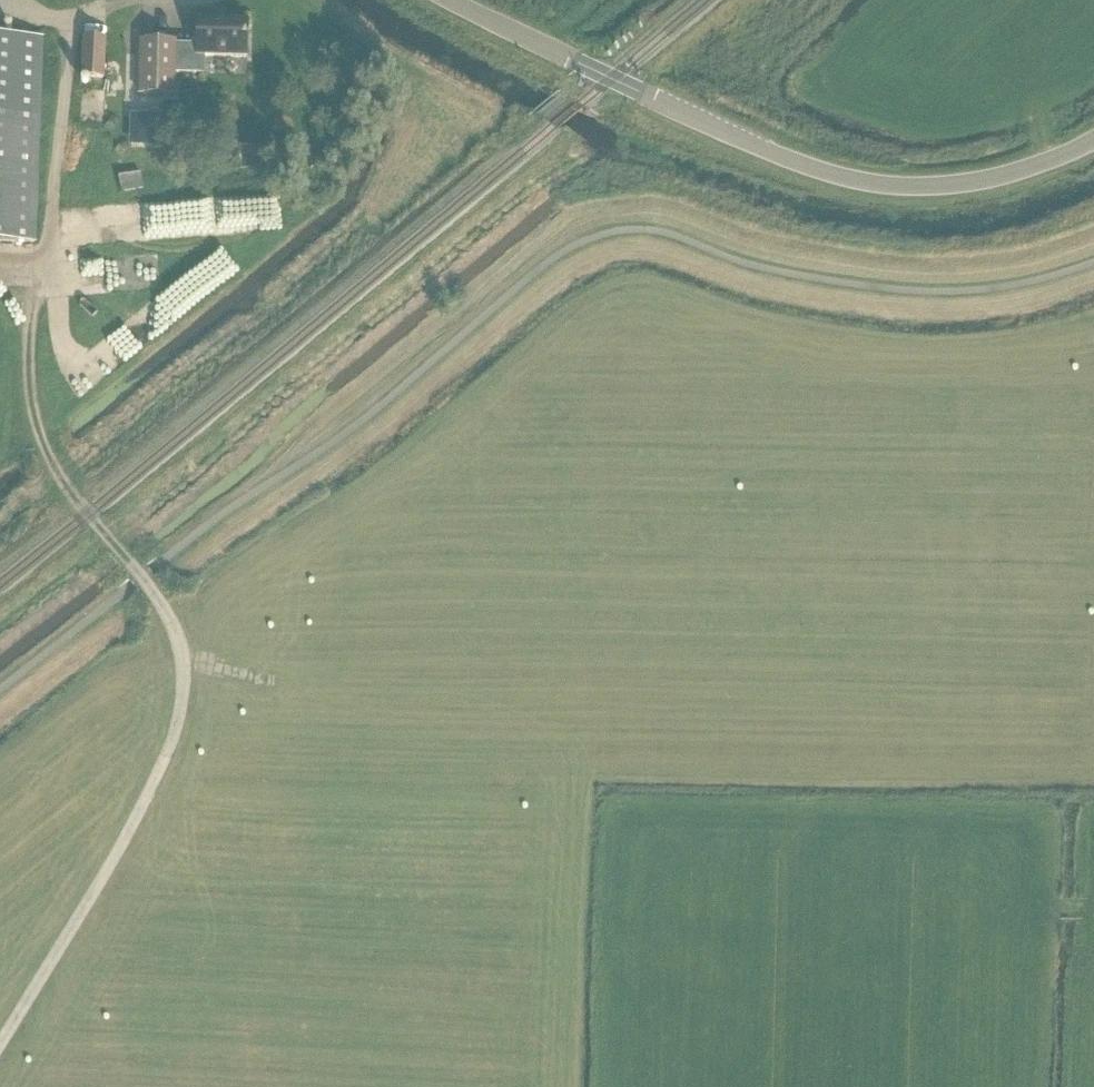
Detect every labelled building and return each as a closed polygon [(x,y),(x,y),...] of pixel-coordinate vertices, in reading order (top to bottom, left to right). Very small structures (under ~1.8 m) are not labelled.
[(247,58),(248,22),(198,20),(197,45),(176,45),(176,42),(140,42),(139,95),(175,96),(175,74),(205,75),(205,57),(247,58)] [(34,243),(41,37),(0,36),(0,242),(34,243)] [(82,80),(104,80),(106,39),(83,38),(82,80)] [(152,153),(152,190),(166,190),(167,154),(152,153)] [(118,178),(121,193),(143,189),(141,173),(118,178)] [(206,290),(239,270),(224,244),(190,265),(206,290)]
